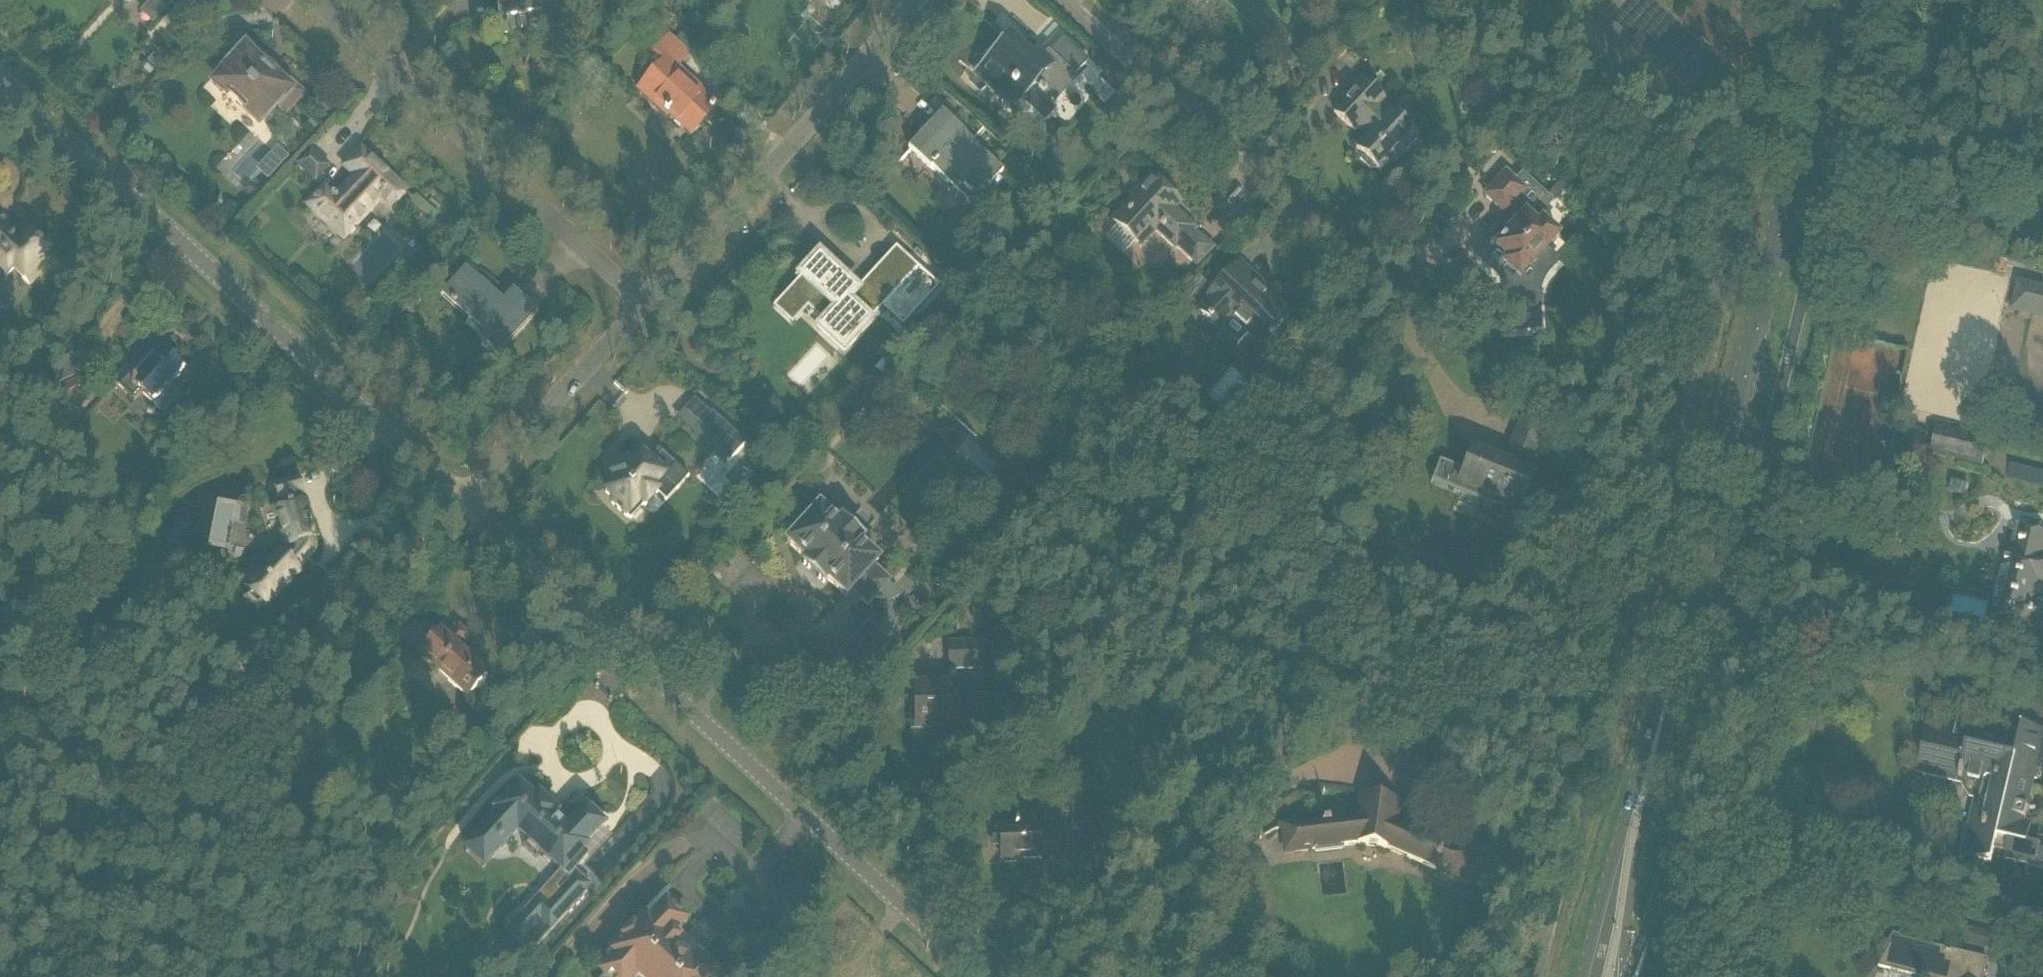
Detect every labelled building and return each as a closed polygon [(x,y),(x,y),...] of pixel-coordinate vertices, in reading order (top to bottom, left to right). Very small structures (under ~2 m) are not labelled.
[(167,9),(175,0),(158,0),(167,9)] [(500,34),(504,33),(506,33),(504,14),(529,11),(530,15),(547,13),(549,28),(567,26),(564,0),(496,0),(500,34)] [(1315,4),(1323,10),(1332,0),(1319,0),(1315,4)] [(662,65),(655,72),(642,87),(693,133),(706,119),(714,127),(725,116),(709,101),(673,70),(687,54),(668,38),(652,56),(662,65)] [(979,73),(976,77),(987,87),(1007,105),(1007,106),(1010,108),(1012,106),(1012,105),(1024,93),(1027,96),(1028,95),(1036,86),(1038,89),(1046,96),(1052,101),(1053,102),(1075,78),(1074,77),(1049,54),(1043,61),(1037,55),(1033,60),(1011,39),(979,73)] [(233,68),(216,86),(224,92),(245,111),(259,124),(275,106),(283,113),(299,95),(278,75),(273,80),(259,68),(264,62),(242,43),(225,61),(233,68)] [(1364,81),(1348,98),(1334,113),(1355,132),(1359,127),(1369,137),(1356,150),(1381,173),(1394,158),(1391,155),(1399,147),(1405,153),(1418,139),(1391,114),(1387,117),(1377,108),(1385,100),(1364,81)] [(965,133),(957,126),(943,112),(908,149),(931,170),(932,169),(948,184),(953,179),(971,196),(985,181),(990,186),(1004,171),(972,141),(969,144),(961,137),(965,133)] [(407,192),(395,181),(361,150),(346,167),(358,177),(338,198),(333,193),(331,194),(325,188),(309,206),(343,237),(380,197),(392,208),(407,192)] [(278,155),(273,161),(279,167),(284,161),(278,155)] [(1484,258),(1484,259),(1510,283),(1511,315),(1509,315),(1509,328),(1538,327),(1537,314),(1535,314),(1533,265),(1547,250),(1558,237),(1539,219),(1554,202),(1522,172),(1514,181),(1506,172),(1484,195),(1505,214),(1508,211),(1519,221),(1494,248),(1495,249),(1485,259),(1484,258)] [(1141,193),(1114,222),(1117,225),(1137,244),(1152,227),(1176,249),(1177,248),(1197,266),(1214,247),(1194,229),(1195,228),(1167,202),(1174,196),(1152,175),(1138,190),(1141,193)] [(1560,182),(1548,194),(1555,201),(1567,188),(1560,182)] [(7,275),(13,269),(29,284),(46,265),(48,267),(50,267),(52,266),(54,265),(55,262),(55,260),(53,257),(47,252),(50,249),(29,230),(20,240),(0,222),(0,269),(7,275)] [(417,247),(405,259),(415,268),(427,256),(417,247)] [(798,281),(784,295),(796,306),(804,314),(808,309),(817,300),(834,315),(825,325),(821,329),(844,350),(861,332),(864,335),(865,334),(862,331),(877,314),(882,309),(903,328),(940,288),(919,269),(916,265),(915,266),(916,268),(901,284),(880,265),(859,288),(856,291),(842,279),(826,264),(819,258),(812,265),(809,262),(808,263),(811,266),(804,274),(798,281)] [(1241,263),(1227,278),(1209,297),(1211,299),(1199,312),(1220,330),(1231,318),(1263,347),(1292,316),(1258,285),(1261,282),(1241,263)] [(465,268),(443,292),(470,318),(474,314),(489,327),(480,338),(495,352),(535,311),(513,291),(501,303),(465,268)] [(1179,294),(1190,305),(1211,282),(1199,272),(1179,294)] [(2021,279),(2013,312),(2042,319),(2042,285),(2021,279)] [(381,305),(371,295),(361,305),(372,315),(381,305)] [(1288,349),(1298,359),(1307,348),(1297,339),(1288,349)] [(151,343),(137,357),(115,382),(135,400),(142,392),(163,412),(179,394),(169,386),(182,372),(151,343)] [(883,359),(873,369),(880,376),(890,366),(883,359)] [(43,392),(52,388),(45,374),(36,379),(43,392)] [(1080,374),(1072,383),(1084,393),(1092,385),(1080,374)] [(83,378),(66,387),(72,400),(80,396),(83,402),(93,397),(83,378)] [(1608,404),(1594,412),(1600,423),(1614,415),(1608,404)] [(718,407),(713,413),(722,422),(728,416),(718,407)] [(711,414),(696,430),(728,460),(729,461),(746,443),(722,422),(713,413),(712,412),(711,414)] [(1440,461),(1431,483),(1500,511),(1500,509),(1503,502),(1521,509),(1534,475),(1529,473),(1547,427),(1523,418),(1505,464),(1474,451),(1466,471),(1440,461)] [(1987,436),(1951,428),(1940,425),(1934,451),(1981,462),(1987,436)] [(1304,431),(1295,441),(1305,450),(1314,440),(1304,431)] [(1104,446),(1097,455),(1105,462),(1113,454),(1104,446)] [(616,480),(605,492),(614,500),(611,503),(615,507),(617,508),(621,512),(626,517),(627,516),(630,519),(643,505),(645,506),(658,491),(657,490),(669,477),(666,475),(666,474),(663,470),(657,465),(648,457),(644,453),(640,449),(627,463),(625,461),(611,476),(616,480)] [(1012,460),(1006,467),(1017,478),(1018,478),(1024,471),(1012,460)] [(252,592),(246,599),(259,610),(265,603),(267,606),(310,557),(311,556),(312,554),(313,552),(314,550),(314,548),(314,545),(314,543),(314,541),(314,538),(315,538),(300,495),(303,494),(298,478),(273,487),(278,502),(285,500),(288,509),(276,513),(288,547),(289,547),(290,550),(284,557),(280,554),(249,590),(252,592)] [(802,528),(788,543),(807,560),(804,564),(824,583),(828,579),(847,596),(852,591),(868,606),(876,597),(880,601),(881,628),(878,632),(874,628),(869,623),(834,662),(853,680),(889,642),(886,639),(890,636),(892,632),(891,631),(893,628),(895,624),(896,620),(896,616),(896,612),(895,608),(894,604),(892,600),(899,596),(899,595),(894,589),(893,588),(888,584),(890,582),(874,567),(879,561),(860,544),(863,540),(843,521),(839,525),(820,508),(818,510),(815,507),(805,517),(809,520),(802,528)] [(2000,621),(2018,625),(2019,621),(2026,623),(2021,645),(2033,648),(2032,652),(2042,654),(2042,606),(2033,604),(2039,584),(2042,585),(2042,560),(2040,559),(2042,550),(2042,535),(2039,534),(2040,527),(2014,521),(2009,541),(2019,544),(2013,566),(2012,567),(2010,569),(2008,570),(2007,572),(2006,574),(2005,576),(2004,578),(2003,580),(2003,582),(2003,584),(2003,587),(2003,589),(2003,591),(2004,593),(2005,595),(2006,597),(2000,621)] [(469,700),(492,674),(441,628),(417,654),(469,700)] [(983,668),(982,642),(948,643),(949,669),(983,668)] [(975,686),(957,687),(957,685),(930,685),(931,691),(915,691),(915,707),(915,727),(917,727),(917,726),(956,725),(956,726),(958,726),(958,722),(975,722),(975,686)] [(2017,751),(2015,760),(2003,757),(2008,734),(1981,728),(1978,738),(1974,737),(1977,727),(1958,723),(1956,731),(1933,725),(1922,769),(1959,778),(1959,779),(1962,780),(1964,772),(1981,776),(1962,857),(1991,864),(1997,839),(2009,842),(2004,860),(2016,863),(2036,868),(2042,869),(2042,840),(2038,839),(2036,848),(2026,845),(2031,825),(2024,823),(2034,781),(2037,782),(2042,757),(2042,732),(2022,728),(2017,751)] [(477,839),(473,843),(491,860),(493,858),(495,856),(501,849),(502,850),(512,839),(511,838),(517,832),(529,843),(523,849),(536,860),(542,854),(561,872),(567,878),(565,879),(567,881),(558,891),(556,889),(549,897),(544,891),(507,931),(531,953),(590,888),(591,887),(574,872),(588,856),(583,852),(585,849),(583,847),(602,827),(603,826),(607,821),(591,806),(567,832),(553,820),(557,815),(539,799),(535,803),(519,788),(496,813),(499,815),(493,821),(492,820),(481,832),(482,833),(477,839)] [(1358,816),(1285,823),(1287,849),(1313,847),(1314,854),(1344,851),(1343,844),(1361,842),(1388,847),(1441,871),(1459,879),(1470,855),(1452,847),(1398,822),(1401,803),(1361,796),(1358,816)] [(1017,821),(1017,824),(1002,824),(1003,856),(1006,856),(1006,859),(1018,858),(1018,855),(1056,854),(1074,871),(1068,877),(1077,886),(1084,879),(1087,882),(1102,866),(1097,862),(1113,845),(1093,826),(1082,839),(1083,840),(1079,845),(1065,832),(1061,833),(1061,831),(1043,832),(1042,814),(1018,815),(1018,821),(1017,821)] [(604,976),(716,976),(718,975),(698,957),(694,962),(675,945),(679,940),(673,935),(686,920),(666,902),(649,921),(646,924),(642,920),(645,918),(644,917),(612,952),(616,957),(601,973),(605,976),(604,976)] [(1984,948),(1987,936),(1967,932),(1964,943),(1984,948)] [(1970,956),(1894,938),(1878,967),(1919,976),(1965,976),(1970,956)]
